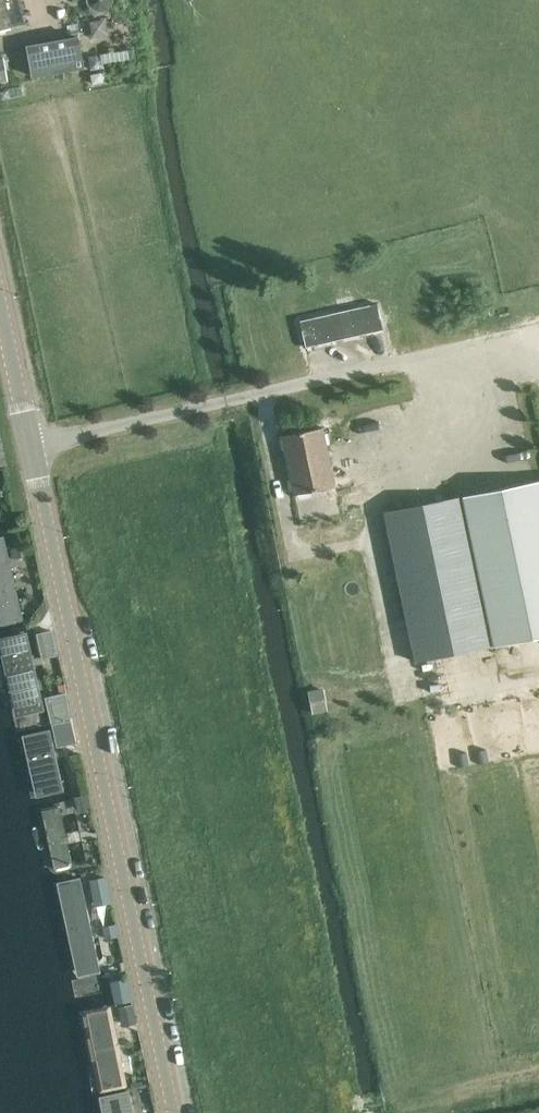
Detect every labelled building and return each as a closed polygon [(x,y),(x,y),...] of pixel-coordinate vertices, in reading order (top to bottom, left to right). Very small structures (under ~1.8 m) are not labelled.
[(26,24),(22,0),(0,0),(0,29),(26,24)] [(88,4),(99,11),(107,6),(107,0),(88,0),(88,4)] [(32,75),(82,66),(83,66),(78,37),(27,47),(32,75)] [(96,56),(89,57),(91,69),(103,66),(102,60),(96,56)] [(101,73),(91,75),(92,83),(102,82),(101,73)] [(300,320),(306,347),(383,329),(377,303),(300,320)] [(294,494),(335,486),(323,427),(282,435),(294,494)] [(462,496),(492,646),(538,636),(538,480),(462,496)] [(415,661),(492,646),(462,496),(385,512),(415,661)] [(33,621),(16,533),(0,536),(0,628),(33,621)] [(49,713),(33,621),(0,628),(0,692),(7,723),(49,713)] [(312,715),(328,712),(323,689),(308,692),(312,715)] [(27,801),(71,790),(55,719),(10,730),(27,801)] [(48,873),(88,864),(72,794),(32,803),(48,873)] [(71,1002),(116,991),(89,868),(42,878),(71,1002)] [(93,1091),(135,1082),(117,998),(76,1004),(93,1091)] [(136,1084),(93,1093),(97,1112),(141,1112),(136,1084)]
